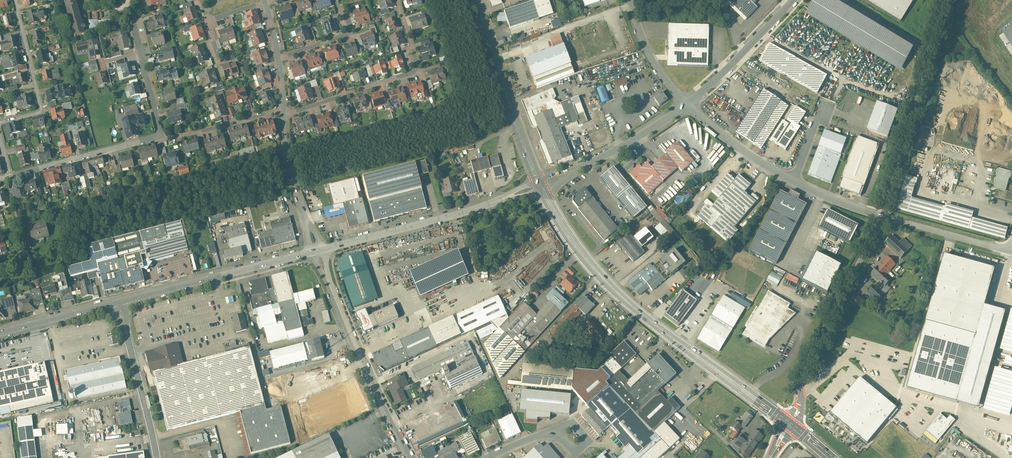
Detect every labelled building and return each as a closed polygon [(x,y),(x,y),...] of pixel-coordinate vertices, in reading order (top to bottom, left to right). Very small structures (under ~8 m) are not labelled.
[(74,37),(85,34),(83,29),(85,28),(85,26),(84,26),(84,19),(83,19),(83,20),(81,20),(75,0),(64,0),(74,37)] [(296,1),(296,0),(295,0),(298,8),(299,11),(305,9),(302,0),(298,0),(296,1)] [(305,9),(311,7),(310,4),(309,0),(302,0),(305,9)] [(317,3),(317,5),(319,5),(320,8),(326,6),(326,7),(331,6),(329,0),(316,0),(317,3)] [(382,11),(388,9),(393,7),(391,4),(392,3),(391,0),(390,0),(378,0),(382,11)] [(504,11),(504,13),(507,21),(510,29),(554,13),(549,0),(535,0),(504,11)] [(728,1),(746,19),(756,8),(753,4),(757,0),(729,0),(728,1)] [(831,0),(815,0),(806,13),(901,70),(914,49),(831,0)] [(902,21),(914,0),(866,0),(902,21)] [(191,2),(182,5),(184,9),(186,11),(186,10),(193,8),(191,2)] [(287,6),(278,9),(281,18),(283,17),(284,20),(293,17),(291,11),(292,11),(292,10),(291,7),(289,8),(288,7),(287,6)] [(36,11),(38,22),(49,19),(47,8),(36,11)] [(193,8),(186,10),(186,11),(184,15),(187,17),(187,18),(188,22),(198,19),(197,14),(198,12),(195,10),(195,8),(193,8)] [(364,8),(360,9),(359,9),(357,10),(357,11),(353,12),(355,18),(366,15),(364,8)] [(427,9),(420,12),(422,16),(424,15),(425,18),(429,17),(427,9)] [(38,22),(36,11),(27,13),(30,24),(38,22)] [(256,11),(246,14),(248,21),(258,17),(256,11)] [(507,21),(504,13),(496,13),(497,22),(507,21)] [(366,15),(355,18),(356,22),(358,21),(359,25),(362,23),(363,24),(366,23),(366,22),(370,21),(367,14),(366,15)] [(0,18),(0,21),(1,24),(0,24),(0,25),(1,30),(6,28),(6,29),(13,27),(10,15),(3,17),(0,18)] [(417,17),(417,16),(414,17),(414,18),(409,19),(413,30),(427,25),(425,18),(424,15),(422,16),(420,16),(417,17)] [(159,16),(149,19),(150,21),(148,25),(152,27),(156,27),(156,28),(161,27),(160,25),(164,24),(162,19),(162,16),(159,16)] [(329,16),(320,19),(322,24),(324,24),(324,23),(331,21),(329,16)] [(248,21),(244,22),(246,28),(261,24),(258,17),(248,21)] [(390,19),(386,20),(386,21),(387,20),(388,23),(387,24),(388,26),(389,26),(390,26),(392,30),(399,28),(399,27),(398,28),(395,18),(396,18),(395,17),(390,19)] [(98,20),(89,20),(89,29),(98,29),(98,28),(102,28),(102,29),(111,28),(111,19),(102,20),(102,21),(98,21),(98,20)] [(331,21),(324,23),(324,24),(326,31),(327,30),(328,34),(337,31),(333,20),(331,21)] [(668,24),(667,65),(707,66),(708,25),(668,24)] [(191,25),(183,27),(185,33),(191,31),(191,29),(193,28),(191,25)] [(193,28),(191,29),(191,31),(195,41),(204,37),(201,26),(193,28)] [(231,28),(225,30),(228,40),(235,38),(235,39),(235,38),(231,27),(231,28)] [(306,27),(295,31),(296,31),(298,37),(308,34),(306,28),(307,27),(306,27)] [(600,29),(596,30),(598,38),(604,36),(603,32),(601,33),(600,29)] [(225,30),(219,32),(219,31),(218,32),(222,43),(222,42),(228,40),(225,30)] [(261,30),(249,34),(250,34),(252,40),(262,37),(260,30),(261,30)] [(39,32),(32,34),(34,43),(42,41),(39,32)] [(125,32),(116,34),(116,35),(110,37),(111,42),(118,40),(120,50),(129,48),(125,32)] [(575,32),(567,35),(569,42),(577,39),(575,32)] [(160,34),(151,36),(154,47),(161,45),(165,44),(162,34),(162,33),(160,34)] [(370,34),(362,37),(365,44),(364,45),(365,48),(369,47),(368,45),(374,43),(375,43),(372,34),(372,33),(370,34)] [(308,34),(298,37),(300,43),(299,44),(303,43),(311,40),(310,40),(308,34)] [(401,34),(390,37),(391,41),(393,42),(394,47),(393,47),(393,48),(397,46),(398,46),(399,45),(401,44),(402,45),(404,44),(404,43),(404,41),(403,41),(401,34)] [(551,49),(563,45),(559,34),(548,38),(551,49)] [(8,42),(0,44),(2,51),(18,47),(15,37),(6,39),(7,42),(8,41),(8,42)] [(262,37),(252,40),(254,46),(254,47),(265,43),(264,43),(262,37)] [(96,39),(76,45),(78,51),(89,48),(91,57),(100,55),(96,39)] [(430,43),(421,45),(422,47),(420,47),(422,54),(421,54),(423,58),(424,58),(424,60),(428,59),(427,55),(435,52),(432,43),(430,44),(430,43)] [(352,44),(349,45),(349,46),(345,47),(347,55),(352,53),(352,55),(357,53),(358,53),(355,46),(354,44),(352,45),(352,44)] [(827,75),(769,44),(760,62),(817,93),(827,75)] [(551,49),(525,59),(533,78),(570,64),(563,45),(551,49)] [(194,48),(192,48),(193,51),(192,52),(194,56),(204,53),(203,48),(200,49),(199,46),(194,48)] [(397,46),(393,48),(393,47),(390,48),(392,54),(399,52),(397,46)] [(331,49),(329,48),(328,48),(328,49),(324,50),(327,60),(333,59),(333,57),(338,56),(338,57),(337,52),(335,47),(331,48),(331,49)] [(172,49),(157,53),(160,64),(175,60),(172,49)] [(257,52),(252,54),(253,54),(254,53),(255,56),(254,56),(254,58),(254,60),(267,56),(266,53),(265,53),(264,50),(257,52)] [(45,51),(37,53),(40,65),(54,62),(53,57),(47,58),(45,51)] [(204,53),(194,56),(195,56),(196,60),(197,60),(199,64),(200,63),(202,64),(202,63),(206,61),(208,61),(208,59),(206,56),(205,55),(204,53)] [(318,53),(314,55),(313,54),(312,55),(316,68),(319,67),(320,65),(322,65),(321,60),(318,53)] [(20,55),(11,57),(12,61),(14,67),(22,65),(20,55)] [(316,68),(312,55),(310,55),(311,56),(306,57),(308,64),(310,69),(312,68),(313,69),(316,68)] [(400,55),(395,57),(396,60),(391,61),(394,69),(399,67),(400,70),(405,68),(400,55)] [(267,56),(254,60),(255,62),(256,63),(257,63),(258,66),(268,63),(267,59),(268,59),(267,56)] [(122,66),(125,65),(124,59),(116,61),(117,68),(122,66)] [(383,60),(378,62),(379,65),(374,67),(376,74),(381,72),(382,75),(387,73),(383,60)] [(301,62),(295,64),(299,75),(305,74),(303,70),(301,61),(300,61),(301,62)] [(125,65),(122,66),(125,78),(136,75),(133,63),(125,65)] [(235,63),(229,65),(228,63),(228,64),(222,66),(226,78),(238,73),(238,74),(239,74),(235,63)] [(97,64),(89,67),(91,73),(98,71),(97,64)] [(295,64),(290,65),(294,78),(294,77),(299,75),(295,64)] [(570,64),(533,78),(537,88),(574,74),(570,64)] [(207,72),(200,75),(202,80),(215,76),(214,73),(213,70),(213,71),(211,66),(208,67),(206,67),(207,72)] [(442,69),(435,71),(438,81),(445,79),(446,79),(442,69)] [(168,70),(157,73),(156,73),(158,79),(159,83),(159,82),(163,81),(163,82),(163,81),(171,80),(178,78),(177,73),(176,70),(169,72),(168,70)] [(50,71),(42,73),(44,82),(52,80),(51,75),(50,71)] [(267,71),(256,74),(258,80),(270,77),(269,73),(268,74),(267,71)] [(365,71),(352,75),(354,82),(365,79),(364,76),(367,76),(365,71)] [(435,71),(429,73),(428,73),(430,80),(432,84),(432,83),(438,81),(435,71)] [(339,72),(333,74),(334,77),(333,78),(334,79),(336,79),(337,82),(342,80),(339,72)] [(105,73),(96,75),(99,85),(107,83),(105,73)] [(19,75),(17,76),(17,78),(19,84),(19,85),(26,83),(24,74),(19,75)] [(215,76),(202,80),(201,80),(203,87),(212,84),(212,85),(217,83),(216,79),(215,76)] [(627,76),(614,81),(616,86),(629,82),(627,76)] [(270,77),(258,80),(260,87),(271,83),(270,80),(271,80),(270,77)] [(334,79),(331,80),(329,79),(328,80),(327,81),(328,84),(327,85),(329,91),(334,90),(334,91),(339,89),(337,82),(336,79),(334,79)] [(138,83),(128,86),(130,97),(141,95),(138,83)] [(420,83),(408,86),(412,96),(421,93),(423,93),(422,89),(420,83)] [(309,85),(298,89),(298,90),(299,89),(301,95),(311,92),(309,86),(310,86),(309,85)] [(67,86),(60,88),(59,87),(56,88),(56,91),(55,91),(57,100),(70,97),(67,86)] [(604,86),(596,89),(602,103),(609,100),(604,86)] [(244,88),(235,91),(238,101),(242,100),(242,99),(246,97),(247,98),(244,88)] [(403,88),(395,91),(399,102),(406,100),(404,94),(403,88)] [(552,88),(521,101),(532,126),(534,127),(537,126),(542,140),(540,141),(538,143),(544,158),(556,162),(570,156),(559,128),(576,121),(577,124),(586,121),(579,103),(580,103),(578,96),(559,103),(552,100),(555,96),(552,88)] [(846,88),(839,109),(852,113),(859,92),(846,88)] [(779,101),(762,90),(735,132),(753,143),(779,101)] [(54,91),(46,93),(49,102),(55,101),(57,100),(55,91),(54,91)] [(174,91),(162,94),(164,103),(176,100),(175,96),(174,91)] [(235,91),(226,94),(230,104),(230,103),(234,101),(235,102),(238,101),(235,91)] [(263,94),(261,94),(262,97),(262,98),(262,100),(263,100),(263,101),(264,100),(265,104),(273,101),(270,91),(263,94)] [(395,91),(388,93),(390,99),(392,104),(399,102),(395,91)] [(311,92),(301,95),(303,101),(302,101),(302,102),(314,98),(313,98),(311,92)] [(661,92),(652,99),(659,108),(668,101),(661,92)] [(382,93),(371,97),(375,108),(385,104),(382,93)] [(29,95),(21,97),(22,102),(24,108),(32,106),(29,95)] [(221,96),(209,100),(210,100),(212,106),(222,103),(220,97),(221,96)] [(360,97),(357,98),(353,99),(356,109),(357,111),(361,110),(365,108),(367,107),(365,101),(364,96),(360,97)] [(788,107),(779,101),(753,143),(761,149),(788,107)] [(71,102),(62,104),(63,110),(72,108),(71,102)] [(8,117),(18,114),(17,108),(11,110),(9,103),(4,104),(8,117)] [(222,103),(212,106),(216,119),(227,115),(226,115),(222,103)] [(897,111),(877,104),(867,130),(887,137),(897,111)] [(136,105),(123,108),(125,114),(138,110),(136,105)] [(346,107),(337,110),(341,121),(350,119),(350,118),(349,115),(346,107)] [(794,107),(784,123),(797,131),(800,127),(797,125),(805,113),(794,107)] [(59,110),(51,112),(53,121),(61,119),(65,118),(63,110),(59,111),(59,110)] [(180,111),(167,115),(168,119),(170,125),(175,124),(174,122),(182,120),(181,117),(182,117),(180,111)] [(329,113),(326,114),(323,115),(327,127),(330,126),(330,125),(332,124),(333,124),(331,120),(329,113)] [(135,117),(122,120),(127,138),(139,135),(136,127),(138,126),(145,125),(142,115),(135,117)] [(323,115),(319,116),(320,116),(316,117),(319,124),(320,129),(321,128),(323,128),(324,128),(327,127),(323,115)] [(42,116),(35,118),(35,119),(32,119),(34,128),(45,125),(42,116)] [(310,116),(302,118),(306,129),(313,127),(313,126),(312,123),(310,116)] [(302,118),(295,121),(297,128),(298,131),(306,129),(302,118)] [(784,123),(782,121),(770,140),(785,150),(797,131),(784,123)] [(273,122),(270,123),(269,122),(267,122),(267,124),(263,125),(267,136),(262,138),(262,139),(275,135),(275,134),(276,134),(273,122)] [(18,123),(10,125),(11,130),(12,134),(13,134),(20,132),(20,131),(18,123)] [(77,123),(67,125),(69,131),(79,129),(77,123)] [(246,125),(239,128),(238,127),(236,128),(228,131),(228,130),(231,142),(235,141),(235,140),(238,139),(239,140),(240,140),(239,139),(241,139),(241,140),(242,139),(242,138),(245,137),(245,138),(249,137),(250,137),(246,125)] [(263,125),(260,126),(259,125),(257,125),(257,127),(254,128),(257,139),(258,139),(259,140),(262,139),(262,138),(267,136),(263,125)] [(847,139),(825,131),(819,147),(841,155),(847,139)] [(82,134),(74,136),(78,149),(86,147),(82,134)] [(879,145),(856,136),(838,187),(861,196),(879,145)] [(215,139),(212,139),(212,140),(204,142),(207,153),(212,152),(211,151),(215,150),(215,152),(216,151),(216,150),(217,150),(218,151),(218,149),(221,148),(222,149),(226,148),(223,137),(215,139)] [(988,137),(984,151),(1011,159),(1011,144),(988,137)] [(196,140),(183,144),(186,153),(198,150),(197,145),(196,140)] [(272,141),(256,145),(257,151),(274,146),(273,143),(272,141)] [(693,162),(676,142),(664,153),(681,172),(693,162)] [(24,145),(16,147),(17,152),(18,155),(21,155),(20,151),(25,150),(24,145)] [(46,145),(39,147),(40,153),(39,153),(40,158),(41,161),(51,159),(49,151),(47,151),(46,145)] [(63,147),(61,148),(63,155),(72,153),(70,145),(69,145),(63,147)] [(253,146),(228,153),(230,158),(255,152),(253,146)] [(155,147),(138,151),(141,161),(158,156),(155,147)] [(841,155),(819,147),(808,175),(831,183),(841,155)] [(18,155),(18,156),(21,166),(30,164),(27,153),(21,155),(18,155)] [(167,156),(164,157),(167,167),(179,164),(178,159),(176,160),(174,154),(167,156)] [(497,155),(471,162),(474,173),(488,169),(500,166),(497,155)] [(129,157),(120,160),(122,170),(134,166),(131,156),(129,157)] [(102,157),(90,160),(93,172),(99,171),(98,167),(96,167),(95,166),(104,164),(102,157)] [(90,160),(81,162),(83,169),(86,168),(87,175),(93,173),(93,172),(90,160)] [(658,161),(651,167),(656,174),(664,167),(658,161)] [(634,179),(650,166),(646,162),(641,167),(638,165),(629,173),(634,179)] [(79,163),(71,165),(74,178),(80,176),(78,170),(81,169),(79,163)] [(414,163),(362,177),(369,202),(421,188),(414,163)] [(71,165),(62,167),(64,174),(68,173),(69,179),(74,178),(71,165)] [(184,165),(178,166),(180,176),(189,174),(187,167),(184,167),(184,165)] [(503,177),(500,166),(488,169),(491,180),(503,177)] [(651,167),(650,166),(634,179),(648,195),(663,181),(656,174),(651,167)] [(60,168),(51,170),(53,177),(58,176),(62,174),(60,168)] [(997,189),(1005,191),(1009,178),(1010,179),(1011,173),(999,169),(993,189),(997,189)] [(51,170),(43,172),(45,179),(48,178),(53,177),(51,170)] [(616,170),(603,182),(632,217),(645,206),(616,170)] [(471,180),(462,182),(466,197),(478,193),(473,173),(469,174),(471,180)] [(733,180),(726,174),(711,191),(719,198),(713,205),(706,199),(704,202),(707,205),(697,216),(728,242),(737,231),(733,228),(755,203),(749,197),(744,193),(750,186),(738,175),(733,180)] [(907,211),(912,198),(918,178),(906,175),(897,208),(907,211)] [(453,179),(443,181),(446,193),(456,191),(453,179)] [(35,181),(23,184),(25,191),(26,193),(26,192),(32,191),(37,190),(35,181)] [(9,186),(3,187),(4,192),(4,191),(5,196),(11,194),(10,190),(9,186)] [(14,189),(16,196),(17,200),(16,200),(17,201),(27,198),(27,197),(26,192),(26,193),(25,191),(21,192),(21,190),(20,188),(20,187),(14,189),(14,188),(14,189)] [(997,189),(995,197),(1011,201),(1011,187),(1010,192),(1005,191),(997,189)] [(421,188),(369,202),(374,222),(426,208),(421,188)] [(578,208),(591,197),(584,188),(573,197),(572,202),(578,208)] [(0,193),(0,192),(0,205),(5,204),(5,205),(10,204),(8,198),(6,198),(5,196),(4,191),(4,192),(0,193)] [(806,205),(778,191),(748,250),(775,264),(806,205)] [(752,193),(749,197),(755,203),(758,199),(752,193)] [(617,228),(591,197),(578,208),(604,240),(617,228)] [(362,198),(342,203),(345,214),(349,228),(368,223),(362,198)] [(945,207),(912,198),(907,211),(941,220),(945,207)] [(345,214),(342,203),(322,209),(326,219),(345,214)] [(972,215),(945,207),(941,220),(969,228),(972,219),(972,215)] [(859,226),(827,210),(818,227),(850,243),(859,226)] [(667,218),(661,211),(658,214),(664,221),(667,218)] [(289,217),(270,222),(272,230),(291,225),(289,217)] [(1001,227),(972,219),(969,228),(999,237),(1001,227)] [(180,221),(87,246),(91,262),(66,269),(68,278),(72,277),(87,273),(99,270),(98,265),(118,260),(120,269),(127,267),(128,270),(140,267),(141,270),(144,269),(146,270),(151,264),(149,262),(148,261),(188,250),(181,224),(180,221)] [(244,223),(225,228),(231,252),(241,249),(242,254),(251,251),(244,223)] [(45,224),(29,228),(32,237),(42,234),(43,237),(48,236),(45,224)] [(272,230),(257,234),(261,249),(295,240),(291,225),(272,230)] [(633,239),(641,248),(653,239),(645,229),(633,239)] [(633,239),(629,234),(616,245),(620,250),(622,248),(633,261),(644,252),(641,248),(633,239)] [(908,250),(892,235),(884,243),(900,258),(908,250)] [(28,237),(22,238),(25,250),(32,248),(28,237)] [(231,252),(224,254),(225,260),(243,256),(242,254),(241,249),(231,252)] [(670,276),(685,264),(680,258),(673,250),(659,262),(670,276)] [(361,252),(336,260),(353,307),(377,299),(361,252)] [(410,274),(420,297),(468,276),(458,252),(410,274)] [(680,258),(685,264),(692,258),(687,252),(680,258)] [(842,266),(817,254),(803,280),(828,293),(842,266)] [(986,307),(996,269),(946,255),(909,389),(978,408),(1005,312),(986,307)] [(895,264),(886,257),(878,266),(886,273),(895,264)] [(118,260),(98,265),(99,270),(100,273),(98,274),(100,279),(101,278),(105,292),(114,289),(115,291),(119,290),(120,288),(144,282),(141,270),(140,267),(128,270),(127,267),(120,269),(118,260)] [(652,267),(664,281),(670,276),(659,262),(652,267)] [(652,267),(649,264),(628,281),(639,294),(648,287),(652,291),(664,281),(652,267)] [(886,273),(878,266),(870,274),(878,282),(884,287),(886,284),(892,278),(886,273)] [(567,271),(565,270),(562,274),(566,278),(560,284),(568,292),(572,288),(573,289),(577,286),(578,288),(582,284),(578,279),(576,282),(571,277),(575,273),(570,268),(567,271)] [(770,275),(781,281),(783,277),(773,271),(770,275)] [(87,273),(72,277),(74,286),(80,284),(79,283),(89,281),(87,273)] [(289,278),(285,279),(283,273),(271,276),(274,288),(275,288),(279,304),(294,300),(293,295),(289,278)] [(789,274),(787,279),(799,283),(801,278),(789,274)] [(67,275),(56,277),(52,278),(53,282),(54,283),(58,282),(58,281),(60,281),(61,285),(58,286),(60,291),(71,288),(67,275)] [(251,294),(248,295),(253,311),(279,304),(275,288),(274,288),(271,276),(265,278),(268,290),(251,294)] [(265,278),(249,282),(249,284),(252,285),(250,288),(252,289),(250,292),(251,294),(268,290),(265,278)] [(89,281),(79,283),(80,284),(74,286),(75,291),(77,291),(78,291),(81,290),(82,296),(89,295),(87,286),(90,286),(89,281)] [(53,282),(42,285),(44,296),(56,293),(53,282)] [(884,287),(878,282),(868,293),(877,301),(883,294),(880,291),(884,287)] [(736,289),(734,293),(746,299),(753,288),(749,285),(744,294),(736,289)] [(60,291),(59,291),(62,303),(74,300),(71,288),(60,291)] [(313,290),(293,295),(294,300),(296,305),(315,300),(313,290)] [(40,291),(30,293),(34,306),(43,304),(40,291)] [(697,301),(683,291),(664,315),(678,326),(697,301)] [(556,292),(536,315),(515,338),(527,348),(568,304),(556,292)] [(787,304),(767,292),(758,309),(755,308),(745,325),(747,327),(742,335),(762,346),(767,338),(768,339),(771,336),(769,334),(787,304)] [(30,293),(25,295),(26,299),(25,299),(25,300),(19,302),(22,313),(35,310),(34,306),(30,293)] [(506,314),(498,296),(452,317),(461,336),(491,322),(506,314)] [(583,296),(574,305),(581,312),(585,315),(594,306),(583,296)] [(744,308),(722,296),(697,338),(719,351),(744,308)] [(12,297),(4,299),(7,310),(15,308),(12,297)] [(294,300),(279,304),(253,311),(252,311),(253,315),(258,314),(262,328),(264,328),(264,327),(279,323),(277,315),(281,314),(286,333),(302,329),(299,319),(297,311),(296,305),(294,300)] [(508,318),(498,329),(512,341),(515,338),(536,315),(522,303),(508,318)] [(790,305),(787,304),(769,334),(771,336),(795,315),(787,310),(790,305)] [(568,311),(574,316),(576,318),(581,312),(574,305),(568,311)] [(366,309),(355,313),(357,319),(359,319),(364,332),(373,329),(401,317),(396,306),(369,318),(366,309)] [(306,308),(300,310),(297,311),(299,319),(308,316),(306,308)] [(327,310),(322,311),(325,323),(330,322),(327,310)] [(574,316),(568,311),(549,331),(555,337),(574,316)] [(1011,311),(1001,351),(1011,354),(1011,311)] [(279,323),(264,327),(264,328),(268,344),(287,339),(286,333),(281,314),(277,315),(279,323)] [(506,314),(491,322),(497,330),(498,329),(508,318),(506,314)] [(242,316),(233,318),(237,331),(246,329),(242,316)] [(452,317),(427,329),(436,347),(461,336),(452,317)] [(604,336),(590,319),(571,334),(579,344),(591,335),(597,341),(604,336)] [(302,329),(286,333),(287,339),(288,340),(304,336),(302,329)] [(436,347),(427,329),(372,353),(381,373),(436,347)] [(497,330),(484,344),(499,378),(527,348),(515,338),(512,341),(498,329),(497,330)] [(113,336),(108,338),(110,346),(120,343),(117,330),(112,332),(113,336)] [(319,340),(307,343),(311,359),(312,361),(324,358),(319,340)] [(610,357),(622,368),(636,354),(623,341),(608,355),(610,357)] [(467,342),(413,366),(419,379),(441,369),(450,389),(482,374),(467,342)] [(307,343),(270,352),(274,369),(311,359),(307,343)] [(182,364),(152,372),(156,387),(151,388),(153,397),(158,396),(167,430),(240,412),(251,454),(290,444),(281,407),(266,410),(250,346),(182,364)] [(567,353),(552,348),(550,354),(565,359),(567,353)] [(640,407),(657,391),(675,374),(666,364),(669,361),(660,353),(628,382),(626,384),(631,388),(626,392),(640,407)] [(601,369),(610,379),(619,371),(622,368),(610,357),(599,367),(601,369)] [(100,364),(66,371),(66,376),(69,387),(70,393),(71,392),(72,392),(73,392),(73,393),(74,393),(74,394),(75,394),(77,400),(125,388),(119,358),(112,359),(105,361),(100,362),(100,364)] [(151,368),(152,372),(182,364),(181,360),(151,368)] [(0,372),(0,417),(12,415),(12,413),(53,402),(44,363),(0,372)] [(573,369),(522,364),(521,386),(571,390),(571,389),(573,370),(573,369)] [(571,389),(586,405),(606,388),(603,385),(606,383),(610,379),(601,369),(597,372),(573,370),(571,389)] [(1009,419),(1011,409),(1011,374),(996,370),(984,412),(1009,419)] [(606,383),(629,408),(634,413),(640,407),(626,392),(631,388),(626,384),(628,382),(619,371),(610,379),(606,383)] [(407,385),(403,374),(398,376),(401,382),(394,384),(389,386),(396,403),(404,400),(400,388),(407,385)] [(870,386),(860,378),(847,393),(845,392),(842,396),(842,397),(843,398),(830,413),(867,444),(897,408),(872,388),(870,386),(870,388),(870,386)] [(629,408),(606,383),(603,385),(606,388),(626,410),(629,408)] [(571,392),(521,388),(519,409),(525,410),(551,412),(569,414),(571,392)] [(626,410),(606,388),(586,405),(589,408),(606,427),(609,426),(626,410)] [(640,407),(634,413),(653,432),(664,423),(680,408),(670,397),(665,400),(657,391),(640,407)] [(129,400),(118,402),(121,413),(118,414),(120,426),(133,423),(130,409),(131,409),(129,400)] [(606,427),(589,408),(580,415),(598,435),(606,427)] [(618,435),(615,438),(624,449),(628,445),(637,455),(657,437),(653,432),(634,413),(629,408),(626,410),(609,426),(618,435)] [(525,410),(524,422),(538,424),(538,417),(550,418),(551,412),(525,410)] [(496,416),(497,419),(498,421),(509,416),(507,411),(496,416)] [(737,424),(741,427),(743,428),(752,416),(746,412),(737,424)] [(939,440),(955,421),(950,416),(947,419),(940,414),(927,430),(939,440)] [(509,416),(498,421),(501,427),(506,439),(520,433),(512,415),(509,416)] [(492,421),(495,428),(496,429),(501,427),(498,421),(497,419),(492,421)] [(737,424),(734,421),(730,427),(735,430),(730,436),(733,438),(741,427),(737,424)] [(664,423),(653,432),(657,437),(660,440),(640,457),(657,457),(678,439),(664,423)] [(32,426),(18,428),(20,443),(34,441),(32,426)] [(486,438),(482,439),(486,448),(501,441),(496,429),(495,428),(488,431),(490,436),(486,438)] [(748,437),(742,433),(737,440),(743,444),(751,451),(762,436),(754,430),(748,437)] [(459,450),(457,452),(466,452),(467,456),(478,451),(470,432),(458,437),(464,450),(459,450)] [(205,433),(178,440),(180,446),(184,445),(185,451),(209,445),(205,433)] [(292,452),(295,457),(325,457),(337,452),(328,434),(292,452)] [(660,440),(657,437),(637,455),(628,445),(624,449),(622,451),(624,453),(619,457),(640,457),(660,440)] [(20,443),(21,457),(36,457),(34,441),(20,443)] [(432,455),(434,457),(445,457),(457,452),(459,450),(455,442),(432,455)] [(524,457),(525,457),(552,457),(539,444),(524,457)] [(751,451),(743,444),(739,450),(748,456),(751,451)]
